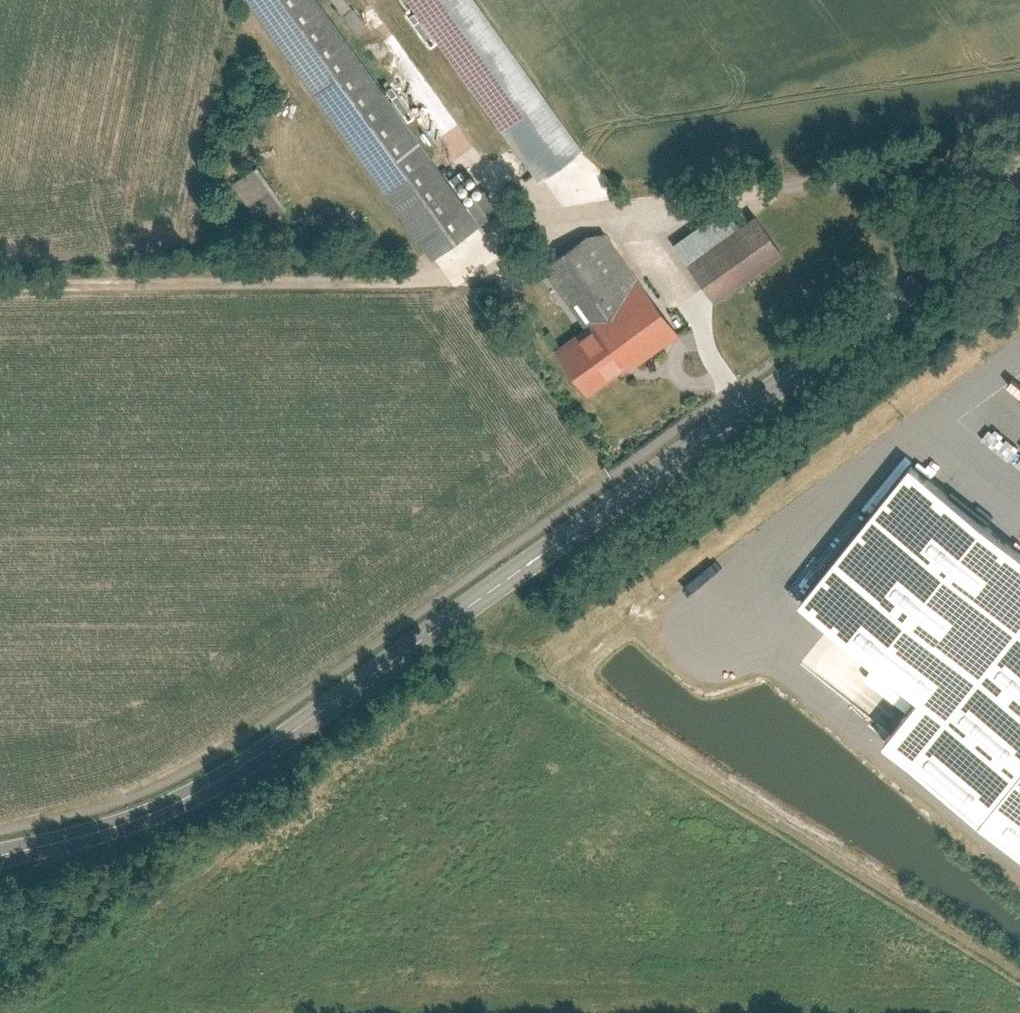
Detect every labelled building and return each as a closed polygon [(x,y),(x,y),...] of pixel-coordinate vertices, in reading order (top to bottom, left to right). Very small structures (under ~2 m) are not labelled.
[(489,180),(460,201),(312,0),(243,0),(240,2),(430,259),(506,203),(489,180)] [(370,5),(359,11),(352,0),(339,0),(359,30),(378,18),(370,5)] [(535,182),(575,154),(464,0),(404,0),(535,182)] [(680,257),(713,307),(777,264),(744,215),(680,257)] [(542,351),(580,401),(669,332),(589,228),(537,268),(579,322),(542,351)] [(1007,403),(997,412),(985,431),(997,467),(1019,482),(1019,411),(1007,403)] [(914,464),(801,603),(918,697),(882,742),(1019,853),(1019,549),(914,464)]
